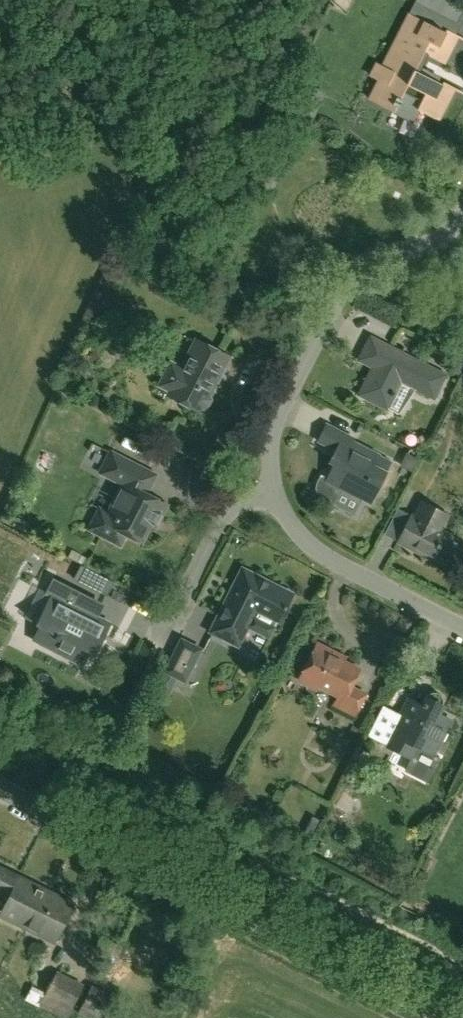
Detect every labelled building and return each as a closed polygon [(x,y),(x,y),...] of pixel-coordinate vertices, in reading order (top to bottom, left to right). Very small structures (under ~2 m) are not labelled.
[(462,23),(462,7),(453,1),(441,20),(458,31),(462,23)] [(438,120),(454,87),(443,82),(442,84),(418,72),(427,54),(444,63),(458,35),(446,30),(445,32),(410,14),(383,66),(378,63),(371,76),(380,81),(370,99),(394,111),(402,96),(419,105),(417,109),(438,120)] [(403,108),(398,117),(413,125),(417,115),(403,108)] [(113,317),(118,302),(105,297),(99,312),(113,317)] [(373,367),(359,395),(387,409),(401,381),(416,389),(434,398),(446,375),(371,337),(359,360),(373,367)] [(201,412),(218,380),(219,379),(220,377),(230,357),(196,339),(182,367),(171,362),(159,386),(169,391),(167,395),(201,412)] [(462,377),(462,375),(462,360),(459,358),(452,371),(462,377)] [(390,462),(378,456),(379,455),(352,441),(354,438),(326,424),(318,441),(336,450),(330,461),(334,464),(327,478),(321,475),(318,482),(316,487),(317,492),(319,496),(323,499),(334,505),(342,488),(371,503),(387,472),(386,471),(390,462)] [(141,542),(153,519),(159,520),(167,504),(141,491),(151,473),(110,452),(100,472),(123,484),(116,498),(120,500),(113,515),(100,509),(90,529),(120,544),(126,534),(141,542)] [(412,472),(418,460),(407,455),(401,466),(412,472)] [(462,541),(437,528),(444,514),(421,502),(414,517),(412,516),(399,542),(449,567),(462,541)] [(81,566),(74,580),(106,596),(114,582),(81,566)] [(285,609),(293,593),(242,567),(210,632),(238,646),(248,626),(268,637),(277,621),(283,608),(285,609)] [(95,654),(110,624),(75,606),(81,593),(53,579),(47,592),(51,595),(36,625),(40,626),(33,640),(83,665),(89,652),(95,654)] [(203,648),(181,637),(164,672),(186,682),(203,648)] [(350,686),(359,669),(338,658),(339,655),(318,644),(300,680),(316,688),(317,685),(339,696),(335,705),(355,715),(366,694),(350,686)] [(169,696),(172,689),(159,683),(155,689),(169,696)] [(451,721),(438,714),(443,704),(444,702),(444,701),(443,699),(443,697),(442,696),(441,695),(440,694),(439,693),(437,692),(434,692),(432,692),(431,692),(430,693),(428,694),(427,695),(422,705),(409,699),(385,745),(412,759),(418,747),(434,755),(451,721)] [(350,817),(359,799),(344,791),(335,809),(350,817)] [(71,904),(2,870),(5,865),(0,863),(0,893),(9,897),(1,914),(53,941),(71,904)] [(115,956),(119,946),(100,938),(96,948),(115,956)] [(40,1006),(63,1017),(67,1017),(83,984),(57,971),(40,1006)] [(93,983),(79,1011),(92,1017),(100,1017),(112,993),(93,983)]
